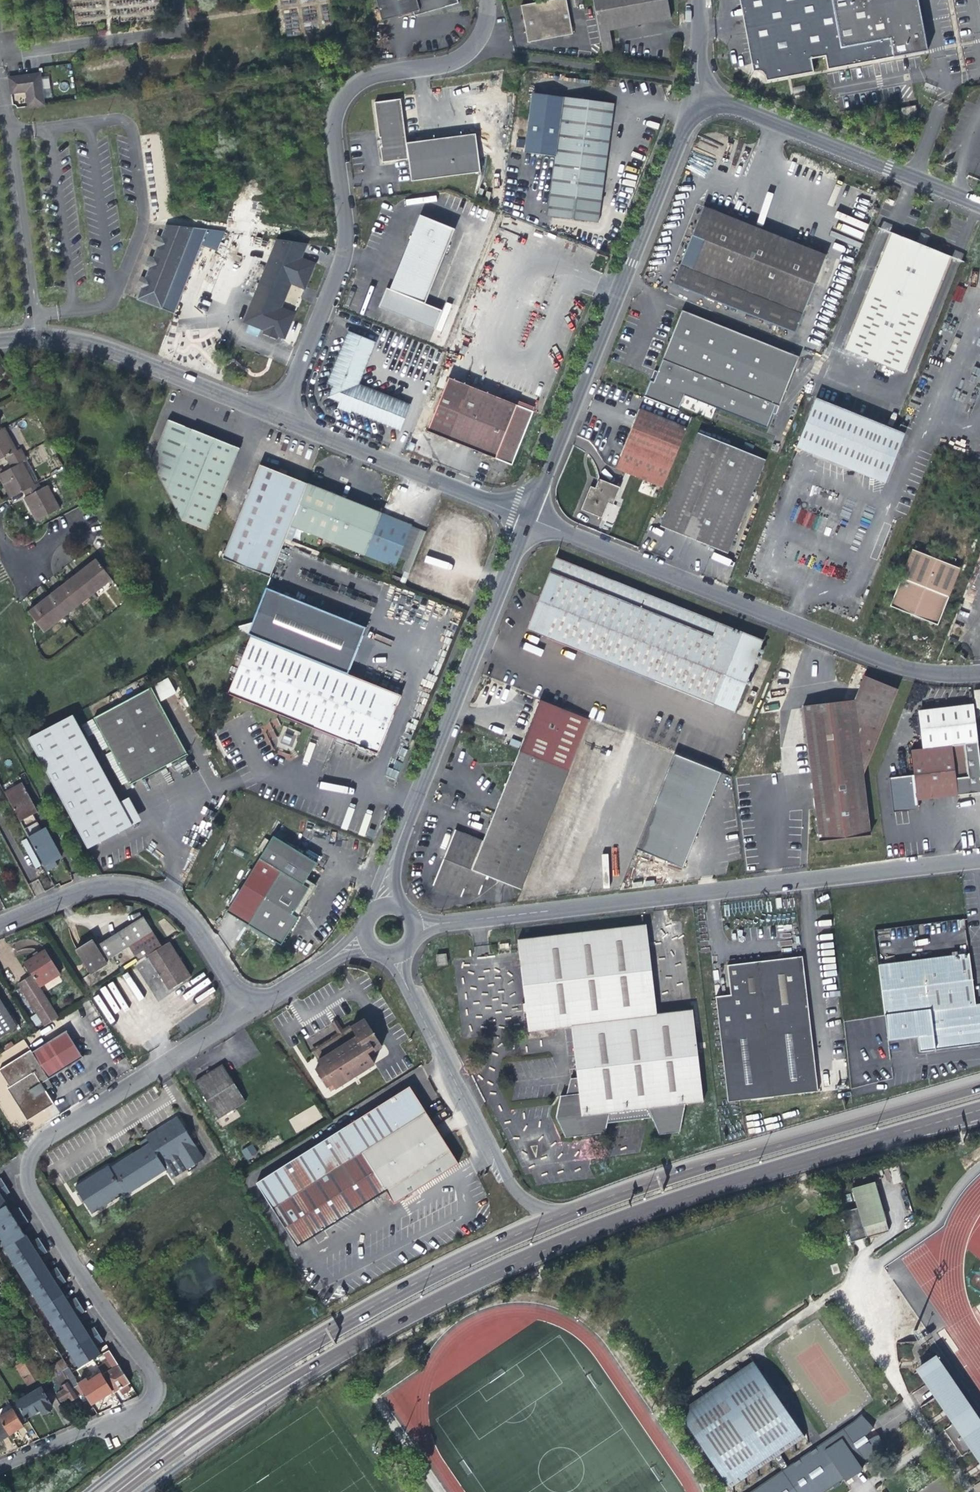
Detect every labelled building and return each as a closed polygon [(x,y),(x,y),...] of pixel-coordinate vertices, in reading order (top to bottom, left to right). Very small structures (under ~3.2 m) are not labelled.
[(416,13),(446,4),(447,8),(460,4),(459,0),(377,0),(383,22),(416,13)] [(525,42),(569,34),(563,0),(549,0),(518,6),(525,42)] [(601,41),(604,53),(613,51),(609,29),(670,17),(666,0),(593,0),(601,41)] [(765,62),(753,64),(755,74),(760,73),(761,73),(762,74),(763,74),(766,76),(767,78),(767,79),(768,79),(768,81),(768,82),(769,82),(816,73),(813,60),(827,58),(830,71),(931,51),(921,0),(753,0),(765,62)] [(417,16),(447,8),(446,4),(416,13),(417,16)] [(11,79),(13,95),(28,93),(29,98),(30,108),(46,106),(42,75),(11,79)] [(561,109),(562,99),(532,95),(530,105),(561,109)] [(555,158),(548,216),(598,222),(613,105),(562,99),(561,109),(530,105),(524,154),(555,158)] [(373,105),(381,164),(407,161),(410,183),(480,174),(474,136),(405,145),(399,102),(373,105)] [(903,110),(905,121),(920,119),(918,107),(903,110)] [(705,206),(674,285),(796,334),(827,256),(705,206)] [(385,290),(377,309),(433,331),(441,312),(423,305),(453,231),(417,217),(388,292),(385,290)] [(166,227),(161,238),(158,247),(156,253),(179,262),(191,267),(201,243),(218,250),(225,232),(192,229),(166,227)] [(893,234),(846,349),(903,372),(951,257),(926,247),(928,241),(922,239),(919,244),(893,234)] [(153,246),(158,247),(161,238),(157,236),(153,246)] [(275,307),(280,294),(286,279),(304,287),(312,266),(299,261),(306,244),(277,240),(244,322),(264,330),(277,335),(283,338),(293,314),(279,309),(275,307)] [(156,253),(153,259),(150,268),(146,276),(170,286),(182,290),(184,286),(191,267),(179,262),(156,253)] [(141,289),(137,299),(161,309),(172,314),(182,290),(170,286),(146,276),(145,279),(141,289)] [(275,307),(279,309),(288,286),(289,283),(303,289),(304,287),(286,279),(280,294),(275,307)] [(282,306),(294,311),(303,290),(291,285),(282,306)] [(800,357),(682,311),(657,373),(653,383),(650,382),(643,398),(678,412),(685,395),(767,428),(773,412),(777,404),(780,405),(780,406),(800,357)] [(277,335),(264,330),(263,334),(275,339),(277,335)] [(347,334),(326,386),(332,388),(331,391),(331,397),(332,398),(334,401),(336,402),(341,404),(339,410),(351,415),(352,413),(400,431),(410,406),(358,385),(374,344),(347,334)] [(427,433),(511,468),(533,414),(504,403),(448,380),(427,433)] [(905,433),(898,431),(817,398),(796,448),(885,483),(905,433)] [(506,399),(504,403),(533,414),(534,411),(506,399)] [(663,487),(687,427),(641,408),(616,468),(648,481),(645,488),(653,491),(655,484),(663,487)] [(154,463),(185,522),(208,530),(241,449),(171,420),(154,463)] [(9,463),(25,454),(22,448),(17,451),(5,429),(0,431),(0,461),(6,457),(9,463)] [(698,433),(661,526),(728,553),(766,460),(698,433)] [(23,492),(35,486),(23,463),(28,460),(25,454),(9,463),(12,469),(0,476),(0,478),(6,489),(11,499),(23,492)] [(40,483),(28,460),(23,463),(35,486),(39,483),(40,483)] [(269,577),(285,539),(289,528),(307,484),(260,465),(222,559),(269,577)] [(608,503),(612,505),(619,488),(599,479),(595,489),(590,487),(581,509),(602,518),(603,515),(608,503)] [(42,489),(39,483),(35,486),(23,492),(27,498),(24,499),(31,513),(37,523),(61,510),(48,486),(42,489)] [(289,528),(365,557),(382,515),(307,484),(289,528)] [(382,515),(365,557),(380,563),(397,521),(382,515)] [(397,521),(380,563),(395,569),(412,527),(397,521)] [(961,568),(914,549),(897,591),(944,610),(961,568)] [(714,552),(711,558),(729,566),(732,560),(714,552)] [(968,585),(979,584),(979,555),(968,585)] [(556,557),(526,629),(735,713),(764,640),(556,557)] [(44,634),(112,581),(96,560),(85,568),(71,579),(57,590),(40,604),(28,613),(44,634)] [(307,657),(349,674),(367,628),(268,587),(249,634),(251,635),(307,657)] [(944,610),(897,591),(891,606),(938,625),(944,610)] [(251,635),(249,640),(227,693),(246,701),(283,716),(378,754),(402,696),(349,674),(307,657),(251,635)] [(814,803),(819,842),(870,836),(862,776),(898,689),(863,675),(853,700),(802,705),(814,803)] [(153,687),(157,696),(169,690),(164,681),(153,687)] [(93,717),(128,785),(158,770),(186,756),(151,688),(93,717)] [(589,720),(541,700),(514,766),(500,801),(495,814),(484,840),(472,871),(489,878),(521,890),(589,720)] [(87,847),(131,824),(119,801),(73,713),(29,736),(87,847)] [(954,735),(954,745),(914,749),(916,772),(919,799),(962,794),(979,792),(979,732),(954,735)] [(283,733),(280,746),(292,748),(295,736),(283,733)] [(685,867),(719,771),(672,754),(637,850),(685,867)] [(919,799),(916,772),(891,775),(895,813),(912,811),(920,810),(919,799)] [(5,794),(25,832),(39,824),(34,816),(38,814),(32,803),(23,785),(5,794)] [(127,796),(119,801),(131,824),(139,819),(127,796)] [(43,832),(39,824),(25,832),(44,867),(45,866),(54,861),(57,860),(62,857),(47,830),(43,832)] [(472,871),(484,840),(455,830),(433,885),(461,897),(465,887),(482,894),(489,878),(472,871)] [(273,836),(228,911),(281,944),(298,917),(293,914),(296,909),(301,912),(305,907),(299,904),(305,894),(308,895),(314,885),(306,880),(317,863),(273,836)] [(58,867),(54,861),(45,866),(48,872),(58,867)] [(106,961),(130,946),(153,931),(144,916),(120,931),(97,946),(93,939),(76,951),(91,974),(108,964),(106,961)] [(523,939),(534,1031),(571,1027),(577,1078),(570,1079),(567,1095),(560,1096),(556,1118),(565,1138),(605,1133),(607,1123),(651,1118),(658,1135),(679,1132),(685,1104),(703,1102),(692,1009),(657,1014),(646,924),(523,939)] [(144,949),(148,955),(162,946),(153,931),(130,946),(135,955),(144,949)] [(169,942),(162,946),(148,955),(147,956),(169,990),(180,984),(191,978),(169,942)] [(46,1026),(62,1015),(44,985),(65,972),(50,948),(40,955),(29,962),(35,972),(19,982),(38,1013),(32,1017),(37,1024),(43,1021),(46,1026)] [(967,949),(876,960),(883,1015),(886,1036),(915,1032),(917,1047),(979,1040),(979,999),(973,1000),(967,949)] [(436,955),(437,966),(446,965),(445,954),(436,955)] [(801,956),(766,960),(772,1004),(783,1095),(817,1091),(812,1047),(809,1048),(807,1032),(810,1032),(807,1000),(801,956)] [(727,1102),(783,1095),(772,1004),(766,960),(727,964),(730,994),(732,1009),(717,1011),(727,1102)] [(715,996),(717,1011),(732,1009),(730,994),(715,996)] [(16,1027),(0,1002),(0,1038),(16,1027)] [(366,1014),(359,1019),(360,1021),(354,1025),(353,1023),(345,1028),(341,1030),(314,1047),(323,1061),(318,1064),(325,1076),(329,1081),(330,1081),(332,1085),(336,1082),(337,1083),(356,1071),(377,1058),(374,1053),(380,1049),(377,1045),(383,1041),(366,1014)] [(334,1018),(341,1030),(345,1028),(338,1016),(336,1017),(334,1018)] [(10,1087),(7,1088),(27,1120),(54,1104),(47,1092),(42,1084),(49,1079),(66,1068),(83,1058),(66,1030),(49,1041),(32,1052),(31,1050),(0,1070),(10,1087)] [(199,1076),(222,1112),(250,1095),(226,1058),(216,1065),(213,1064),(211,1064),(210,1068),(199,1076)] [(49,1079),(42,1084),(47,1092),(52,1089),(54,1088),(49,1079)] [(426,1112),(410,1087),(306,1152),(256,1182),(296,1247),(329,1227),(345,1216),(386,1191),(393,1203),(413,1190),(458,1162),(426,1112)] [(73,1184),(89,1210),(126,1195),(166,1170),(171,1178),(191,1166),(192,1168),(195,1167),(194,1165),(189,1157),(198,1151),(198,1150),(177,1117),(146,1136),(147,1138),(139,1142),(142,1147),(73,1184)] [(247,1161),(258,1153),(252,1144),(241,1151),(247,1161)] [(204,1159),(198,1151),(189,1157),(194,1165),(204,1159)] [(850,1188),(862,1228),(885,1221),(874,1182),(850,1188)] [(6,1186),(0,1189),(0,1210),(6,1206),(4,1202),(2,1198),(10,1193),(6,1186)] [(6,1206),(0,1210),(0,1230),(24,1215),(20,1209),(12,1214),(9,1211),(6,1206)] [(5,1248),(25,1236),(22,1232),(20,1228),(29,1222),(24,1215),(0,1230),(0,1240),(5,1248)] [(14,1263),(43,1246),(39,1239),(30,1244),(28,1241),(25,1236),(5,1248),(14,1263)] [(47,1252),(43,1246),(14,1263),(23,1278),(43,1266),(41,1262),(38,1258),(47,1252)] [(32,1293),(61,1275),(57,1268),(48,1274),(46,1271),(43,1266),(23,1278),(32,1293)] [(42,1309),(62,1296),(59,1291),(57,1288),(66,1282),(61,1275),(32,1293),(42,1309)] [(62,1296),(42,1309),(51,1323),(80,1305),(76,1298),(67,1304),(65,1300),(62,1296)] [(84,1312),(80,1305),(51,1323),(60,1338),(80,1325),(78,1321),(76,1318),(84,1312)] [(69,1353),(99,1335),(94,1328),(85,1333),(83,1330),(80,1325),(60,1338),(69,1353)] [(79,1385),(72,1374),(67,1378),(57,1361),(40,1335),(35,1338),(61,1383),(65,1389),(57,1393),(64,1405),(75,1398),(83,1392),(79,1385)] [(103,1342),(99,1335),(69,1353),(78,1368),(99,1355),(96,1351),(94,1348),(103,1342)] [(118,1365),(108,1350),(103,1353),(113,1369),(105,1374),(107,1377),(105,1379),(113,1393),(118,1390),(125,1386),(129,1383),(118,1365)] [(42,1376),(28,1353),(14,1363),(28,1385),(42,1376)] [(932,1382),(949,1370),(939,1357),(922,1369),(932,1382)] [(62,1358),(57,1361),(67,1378),(72,1374),(71,1373),(62,1358)] [(807,1439),(755,1365),(680,1417),(732,1491),(776,1461),(784,1474),(758,1491),(830,1491),(835,1489),(837,1491),(844,1486),(842,1484),(847,1480),(849,1483),(866,1471),(864,1468),(881,1457),(889,1453),(886,1446),(882,1437),(871,1442),(868,1438),(877,1430),(871,1423),(865,1417),(857,1425),(791,1470),(781,1457),(807,1439)] [(113,1393),(105,1379),(101,1372),(79,1385),(83,1392),(92,1406),(113,1393)] [(958,1383),(940,1396),(979,1452),(979,1415),(958,1383)] [(41,1387),(17,1401),(18,1403),(28,1419),(30,1418),(29,1415),(38,1409),(42,1414),(44,1415),(47,1413),(49,1412),(49,1410),(53,1407),(51,1404),(57,1400),(52,1392),(46,1395),(41,1387)] [(0,1409),(0,1420),(9,1435),(18,1429),(23,1426),(23,1425),(29,1421),(28,1419),(18,1403),(11,1407),(9,1404),(0,1409)] [(9,1435),(0,1420),(0,1440),(1,1440),(9,1435)]
